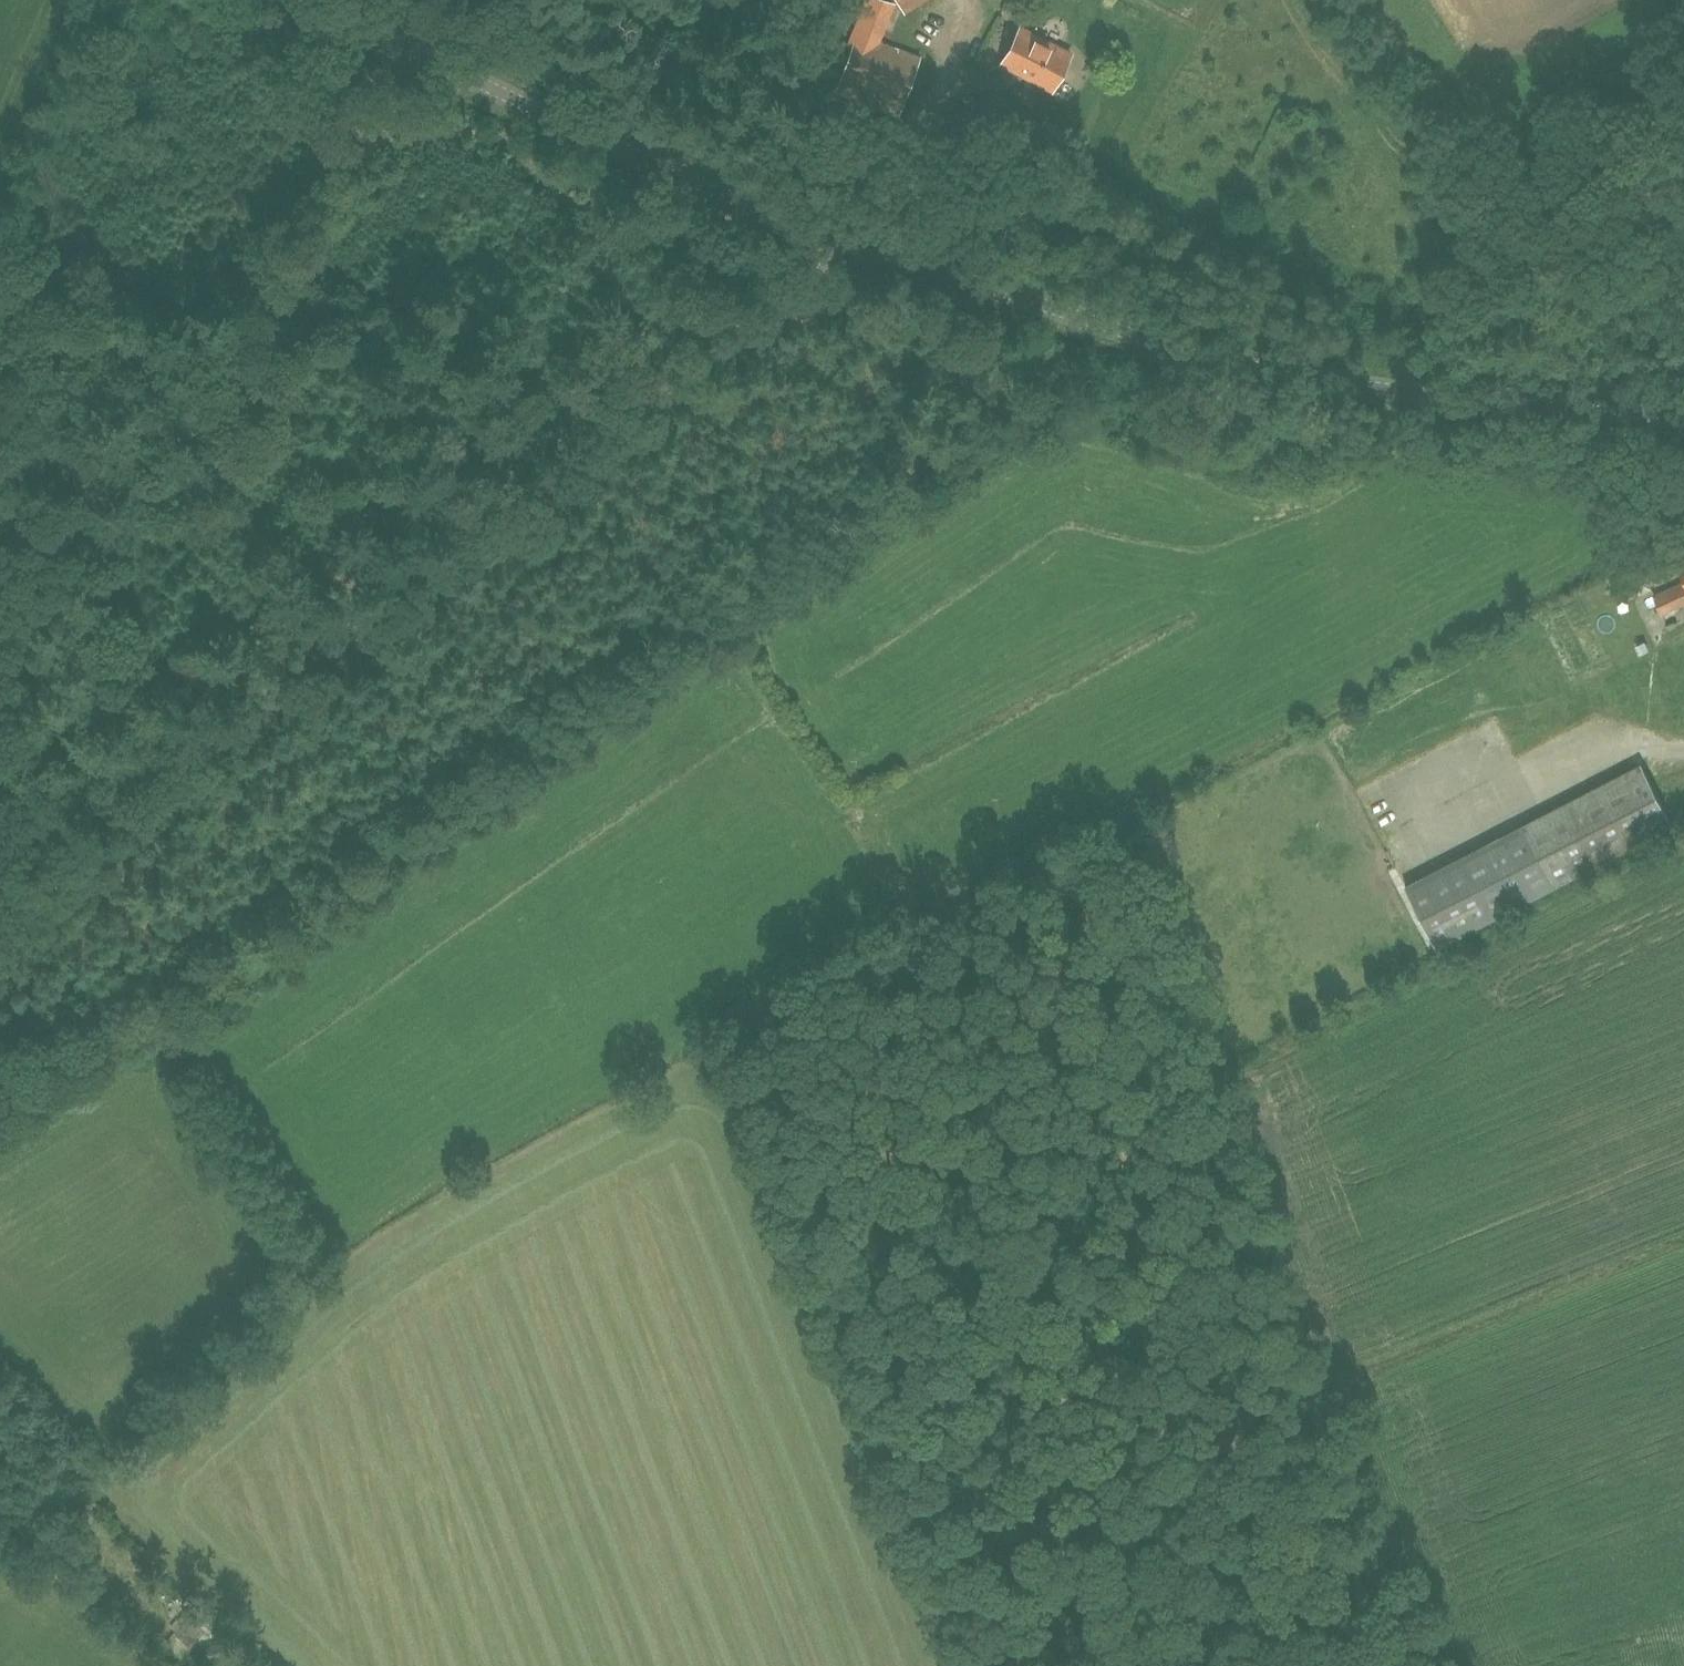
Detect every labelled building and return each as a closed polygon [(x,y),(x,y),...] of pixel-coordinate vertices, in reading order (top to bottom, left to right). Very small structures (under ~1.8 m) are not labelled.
[(899,116),(920,56),(877,41),(891,3),(884,0),(865,0),(848,45),(853,47),(836,93),(899,116)] [(918,0),(897,0),(902,10),(918,0)] [(1053,89),(1071,54),(1020,28),(1002,63),(1053,89)] [(1654,596),(1662,614),(1683,605),(1683,582),(1654,596)] [(1643,764),(1524,826),(1406,888),(1437,947),(1674,824),(1643,764)] [(183,1658),(207,1632),(192,1618),(168,1643),(183,1658)]
